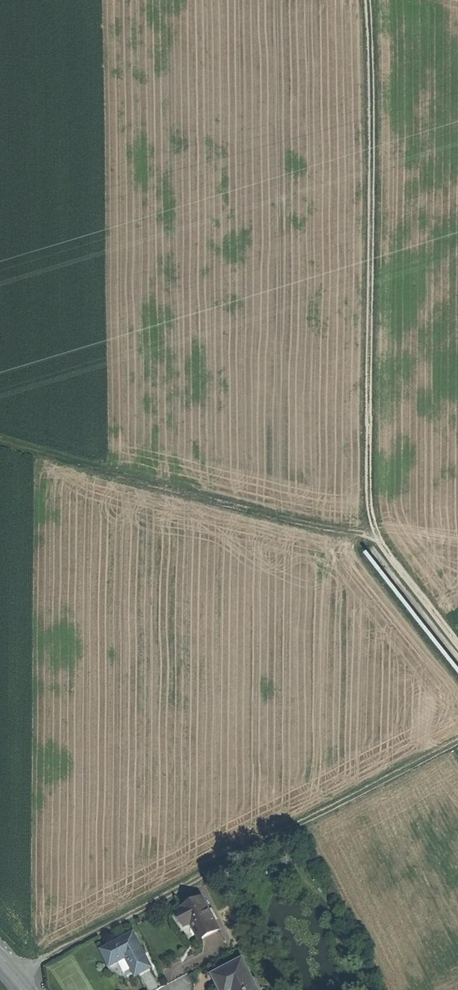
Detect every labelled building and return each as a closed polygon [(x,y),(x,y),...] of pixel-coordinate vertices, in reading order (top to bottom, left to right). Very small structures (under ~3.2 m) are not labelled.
[(192,924),(200,940),(210,935),(218,931),(202,899),(184,908),(185,909),(177,913),(185,927),(192,924)] [(127,959),(136,977),(144,973),(151,969),(134,935),(102,951),(110,968),(127,959)] [(244,963),(214,976),(218,986),(220,989),(256,989),(244,963)]
